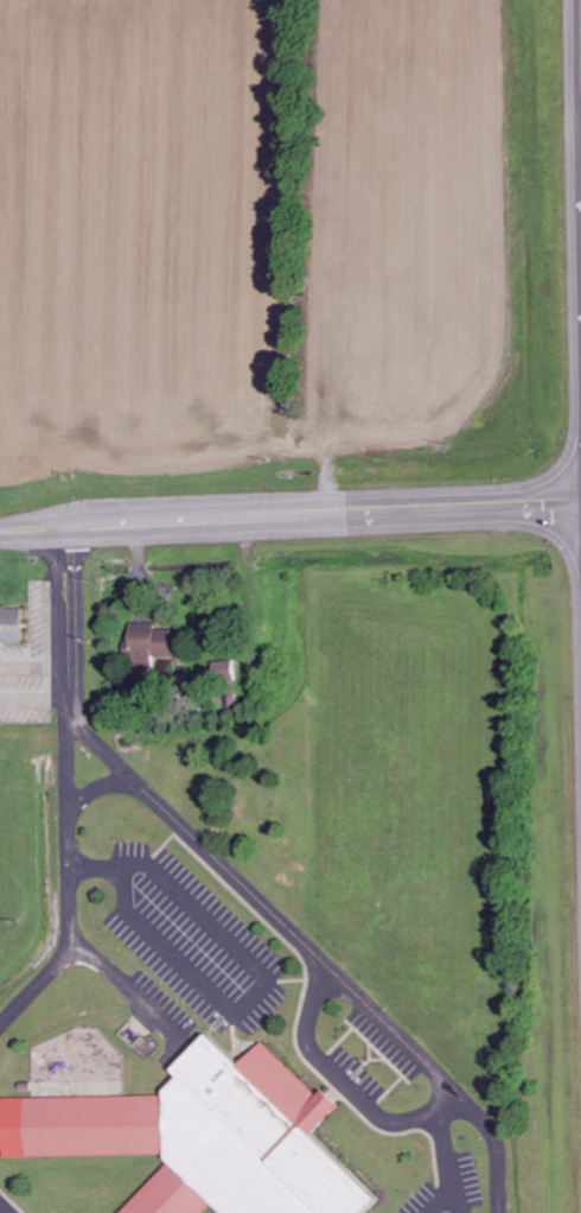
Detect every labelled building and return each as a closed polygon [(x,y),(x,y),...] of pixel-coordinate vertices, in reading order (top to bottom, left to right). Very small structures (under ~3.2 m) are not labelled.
[(22,644),(21,609),(0,609),(0,644),(22,644)] [(153,658),(175,659),(176,625),(128,623),(127,658),(133,658),(133,669),(153,669),(153,658)] [(214,681),(240,680),(239,661),(213,662),(214,681)] [(0,1115),(0,1139),(2,1156),(162,1154),(164,1158),(168,1163),(120,1212),(202,1212),(211,1204),(220,1212),(358,1212),(372,1198),(306,1133),(337,1104),(321,1088),(315,1094),(261,1042),(235,1063),(204,1033),(185,1048),(170,1068),(175,1075),(162,1090),(162,1095),(127,1095),(34,1097),(2,1098),(0,1115)] [(69,1083),(40,1083),(40,1097),(69,1096),(69,1083)]
